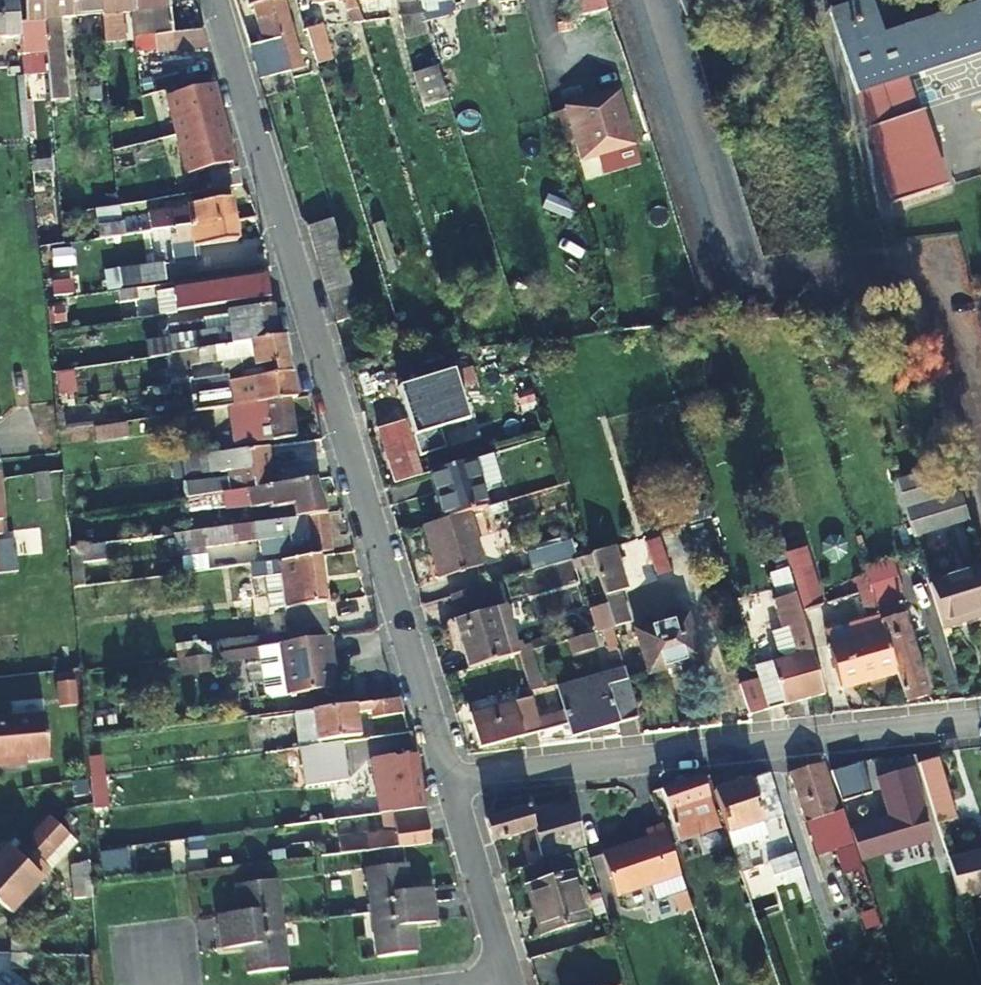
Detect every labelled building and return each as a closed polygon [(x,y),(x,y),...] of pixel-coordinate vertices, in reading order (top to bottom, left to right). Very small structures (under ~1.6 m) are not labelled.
[(18,0),(0,0),(0,41),(22,40),(21,27),(18,0)] [(26,26),(21,27),(22,40),(24,57),(48,55),(43,0),(23,0),(26,26)] [(100,0),(43,0),(48,55),(51,82),(67,81),(62,20),(101,17),(100,0)] [(101,17),(104,45),(126,44),(124,15),(133,14),(135,14),(134,0),(100,0),(101,17)] [(202,31),(174,35),(170,0),(134,0),(135,14),(137,39),(155,38),(157,55),(207,49),(202,31)] [(250,45),(257,43),(262,61),(274,59),(283,88),(293,86),(281,39),(271,0),(245,0),(246,6),(238,7),(250,45)] [(281,39),(296,36),(286,0),(271,0),(281,39)] [(313,5),(344,0),(348,12),(359,10),(354,1),(354,0),(312,0),(313,5)] [(421,0),(398,0),(399,6),(407,39),(429,32),(423,13),(421,0)] [(580,19),(610,14),(606,0),(577,0),(580,19)] [(892,206),(942,190),(915,107),(906,103),(898,79),(980,52),(980,4),(885,34),(872,0),(870,0),(830,14),(892,206)] [(429,32),(439,66),(530,39),(526,14),(458,34),(448,6),(423,13),(429,32)] [(323,26),(306,30),(307,31),(318,66),(333,61),(323,26)] [(449,100),(439,66),(414,73),(424,107),(449,100)] [(214,89),(169,101),(191,179),(236,167),(229,144),(232,143),(224,112),(221,113),(214,89)] [(620,92),(565,108),(566,111),(575,143),(581,162),(636,146),(620,92)] [(566,111),(552,116),(561,147),(575,143),(566,111)] [(126,178),(121,123),(111,124),(117,179),(126,178)] [(213,178),(216,195),(245,190),(241,173),(213,178)] [(137,192),(118,194),(119,210),(121,210),(139,207),(137,192)] [(159,233),(236,222),(233,201),(163,211),(164,222),(149,225),(150,234),(159,233)] [(97,213),(99,241),(123,238),(121,210),(119,210),(97,213)] [(310,226),(317,247),(341,239),(335,218),(310,226)] [(236,222),(159,233),(161,244),(173,242),(175,260),(194,257),(193,249),(238,242),(236,222)] [(341,239),(317,247),(322,262),(346,254),(341,239)] [(351,270),(346,254),(322,262),(326,278),(351,270)] [(157,288),(174,285),(171,261),(153,263),(140,265),(143,290),(157,288)] [(331,294),(356,286),(351,270),(326,278),(331,294)] [(230,306),(272,300),(269,280),(184,292),(186,303),(160,307),(161,317),(206,310),(206,308),(230,304),(230,306)] [(340,324),(366,317),(356,286),(331,294),(340,324)] [(217,349),(280,339),(274,308),(212,318),(217,349)] [(173,387),(213,381),(212,368),(224,366),(226,374),(245,372),(292,364),(287,338),(280,339),(217,349),(169,357),(173,387)] [(372,358),(379,357),(374,343),(369,344),(372,358)] [(292,364),(245,372),(246,382),(231,384),(232,389),(192,397),(194,415),(201,414),(227,410),(238,408),(290,400),(299,399),(292,364)] [(379,429),(393,484),(412,479),(406,456),(416,454),(411,437),(454,423),(446,392),(476,383),(471,367),(398,390),(406,420),(379,429)] [(28,407),(35,406),(32,377),(11,379),(14,408),(28,407)] [(238,408),(227,410),(233,450),(253,446),(296,440),(290,400),(238,408)] [(105,428),(93,430),(95,445),(123,441),(120,426),(105,428)] [(269,449),(201,459),(203,476),(228,473),(229,481),(187,487),(189,500),(268,489),(267,480),(272,479),(269,449)] [(431,473),(469,461),(465,449),(427,460),(431,473)] [(421,476),(416,454),(406,456),(412,479),(421,476)] [(443,520),(467,512),(487,506),(474,460),(469,461),(431,473),(428,474),(443,520)] [(288,486),(313,483),(312,471),(287,475),(288,486)] [(898,481),(910,537),(967,525),(959,489),(936,494),(932,474),(898,481)] [(58,503),(55,475),(41,477),(44,504),(58,503)] [(288,486),(268,489),(189,500),(191,516),(251,508),(251,505),(270,503),(271,510),(294,508),(297,522),(325,518),(313,483),(288,486)] [(483,564),(467,512),(443,520),(423,525),(439,577),(483,564)] [(297,522),(187,537),(190,550),(239,543),(240,545),(291,538),(292,545),(312,543),(314,556),(333,554),(327,517),(325,518),(297,522)] [(9,575),(5,535),(0,536),(0,576),(9,575)] [(525,550),(531,573),(505,580),(511,601),(538,594),(544,616),(577,606),(564,561),(576,557),(570,537),(525,550)] [(656,577),(670,572),(658,539),(645,544),(656,577)] [(613,549),(593,556),(614,627),(629,623),(621,593),(625,591),(613,549)] [(806,551),(787,557),(804,613),(824,607),(806,551)] [(73,591),(84,590),(80,553),(75,553),(69,554),(73,591)] [(266,564),(249,566),(250,581),(281,577),(285,611),(327,605),(320,559),(266,566),(266,564)] [(787,571),(772,575),(779,600),(774,601),(782,629),(779,630),(787,659),(755,668),(759,680),(769,712),(826,695),(787,571)] [(924,571),(899,579),(903,593),(928,585),(924,571)] [(942,628),(980,616),(980,571),(929,587),(937,610),(942,628)] [(520,655),(532,651),(530,645),(524,647),(521,640),(514,642),(504,608),(502,608),(494,583),(450,596),(458,621),(455,621),(470,670),(520,655)] [(942,628),(937,610),(905,620),(903,616),(892,620),(881,585),(871,587),(884,630),(897,675),(906,703),(928,698),(911,641),(943,632),(942,628)] [(327,605),(285,611),(288,636),(258,641),(259,649),(279,646),(331,638),(327,605)] [(686,616),(637,631),(649,674),(700,659),(686,616)] [(897,675),(884,630),(827,646),(840,690),(897,675)] [(279,646),(259,649),(261,659),(267,695),(272,699),(334,690),(330,666),(336,665),(331,638),(279,646)] [(259,649),(219,655),(221,666),(261,659),(259,649)] [(540,670),(534,651),(532,651),(520,655),(526,674),(540,670)] [(213,672),(211,656),(179,661),(181,677),(213,672)] [(637,717),(626,670),(558,689),(569,726),(572,734),(637,717)] [(769,712),(759,680),(739,687),(749,718),(769,712)] [(543,732),(532,696),(471,714),(481,749),(543,732)] [(398,701),(373,705),(375,720),(406,717),(401,701),(398,701)] [(301,750),(319,747),(318,743),(359,738),(357,707),(296,715),(301,750)] [(0,721),(0,765),(49,760),(45,718),(0,721)] [(319,747),(301,750),(305,784),(314,783),(315,789),(322,788),(321,782),(330,781),(331,785),(349,783),(344,744),(319,747)] [(916,762),(935,822),(954,816),(936,757),(916,762)] [(394,815),(424,811),(417,762),(398,764),(398,761),(371,764),(375,793),(361,794),(363,809),(335,813),(336,822),(394,815)] [(851,832),(844,811),(839,813),(823,766),(791,776),(815,851),(840,844),(848,872),(863,868),(861,861),(851,832)] [(912,770),(879,780),(890,821),(924,811),(912,770)] [(866,771),(834,781),(843,807),(874,796),(866,771)] [(715,796),(726,829),(734,851),(770,839),(765,825),(784,819),(768,773),(713,792),(715,796)] [(698,837),(719,831),(708,798),(701,778),(661,792),(677,844),(698,837)] [(719,831),(726,829),(715,796),(708,798),(719,831)] [(587,849),(573,803),(531,815),(529,808),(487,820),(494,844),(535,832),(543,860),(587,849)] [(427,811),(424,811),(394,815),(396,833),(336,842),(338,857),(366,854),(431,845),(427,811)] [(60,827),(51,819),(25,847),(22,843),(11,856),(5,851),(0,856),(0,892),(60,827)] [(337,836),(336,822),(307,826),(308,839),(337,836)] [(620,897),(658,885),(684,877),(673,845),(666,826),(649,831),(652,841),(607,857),(620,897)] [(0,892),(0,904),(12,915),(52,872),(43,865),(69,835),(60,827),(0,892)] [(851,832),(861,861),(879,856),(875,843),(872,844),(867,827),(851,832)] [(78,843),(69,835),(43,865),(52,872),(78,843)] [(945,859),(957,900),(980,893),(980,894),(980,848),(945,859)] [(800,869),(796,857),(770,866),(773,878),(800,869)] [(91,898),(89,866),(70,867),(72,899),(91,898)] [(373,917),(434,908),(433,891),(410,894),(407,869),(368,874),(373,917)] [(569,876),(528,888),(543,937),(584,924),(569,876)] [(689,892),(684,877),(658,885),(663,901),(678,896),(689,892)] [(221,936),(284,929),(279,885),(239,890),(241,915),(219,917),(221,936)] [(678,896),(682,909),(683,914),(695,910),(689,892),(678,896)] [(434,908),(373,917),(378,959),(417,954),(414,927),(436,925),(434,908)] [(284,929),(221,936),(224,952),(246,951),(249,976),(288,972),(284,929)] [(9,952),(36,953),(36,939),(9,938),(9,952)] [(36,968),(36,953),(9,952),(9,966),(36,968)]
